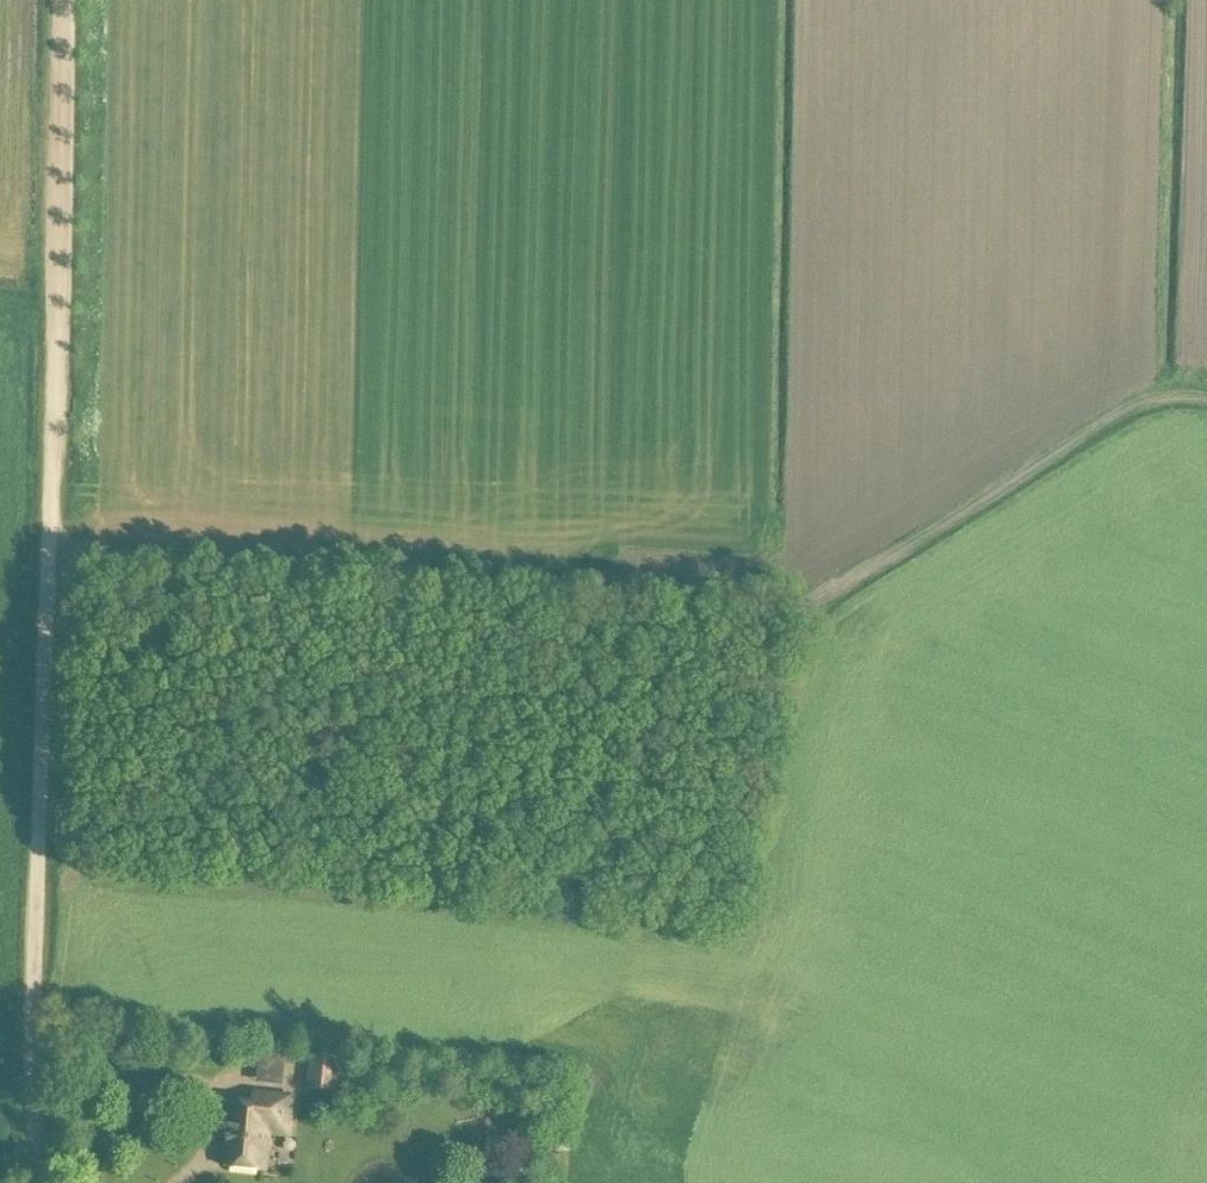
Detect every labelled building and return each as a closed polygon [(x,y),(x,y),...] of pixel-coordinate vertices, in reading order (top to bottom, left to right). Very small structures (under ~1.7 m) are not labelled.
[(293,1058),(265,1055),(262,1082),(290,1085),(293,1058)] [(311,1057),(308,1091),(337,1094),(340,1060),(311,1057)] [(287,1136),(291,1099),(254,1095),(252,1113),(228,1110),(226,1131),(227,1132),(223,1168),(264,1172),(268,1134),(287,1136)]
